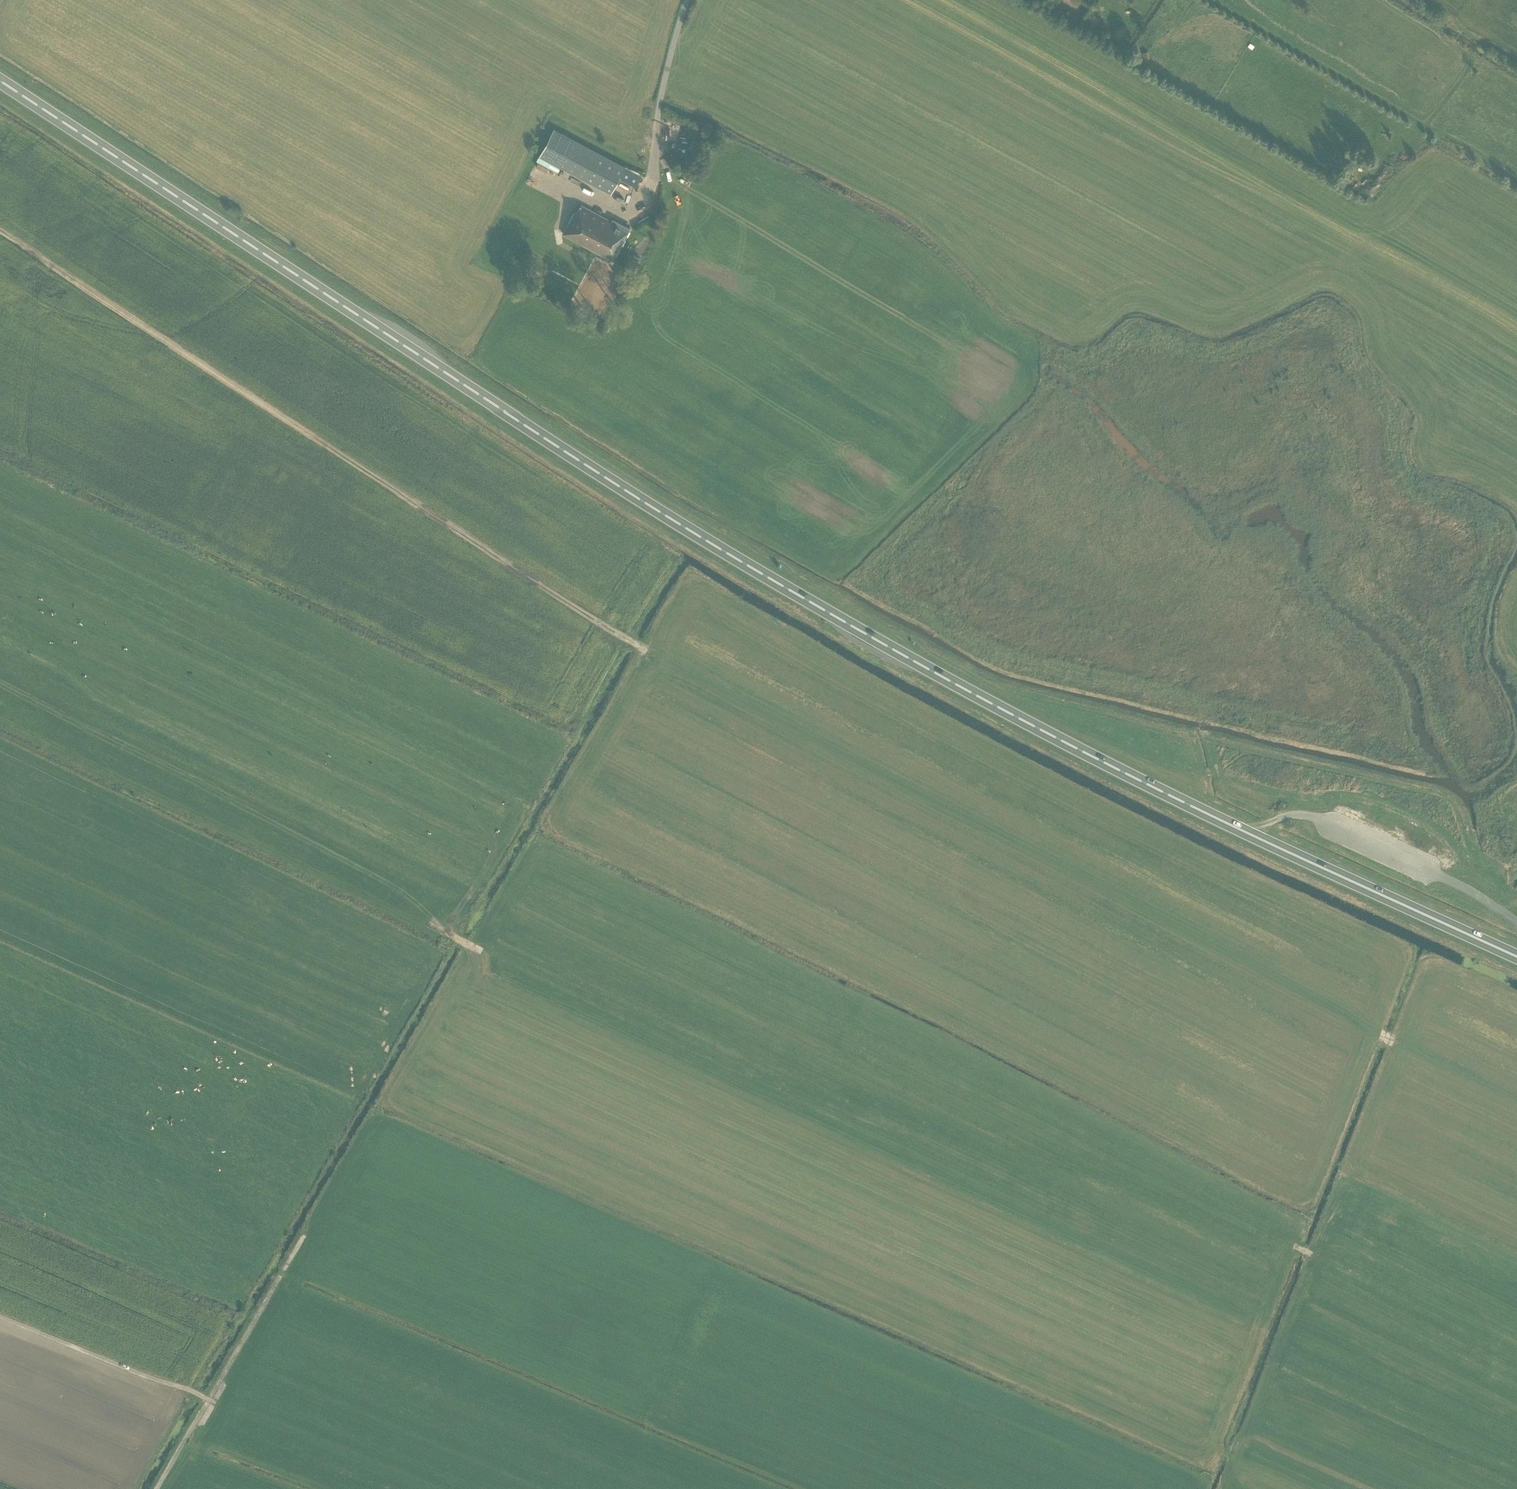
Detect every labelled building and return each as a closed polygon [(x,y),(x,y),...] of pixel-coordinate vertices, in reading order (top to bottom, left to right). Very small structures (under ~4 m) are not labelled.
[(1104,21),(1092,21),(1092,30),(1104,31),(1104,21)] [(1113,37),(1117,47),(1127,42),(1122,33),(1113,37)] [(611,194),(626,167),(554,129),(544,146),(540,156),(611,194)] [(575,212),(563,234),(614,261),(630,228),(613,219),(612,221),(581,205),(577,213),(575,212)]
